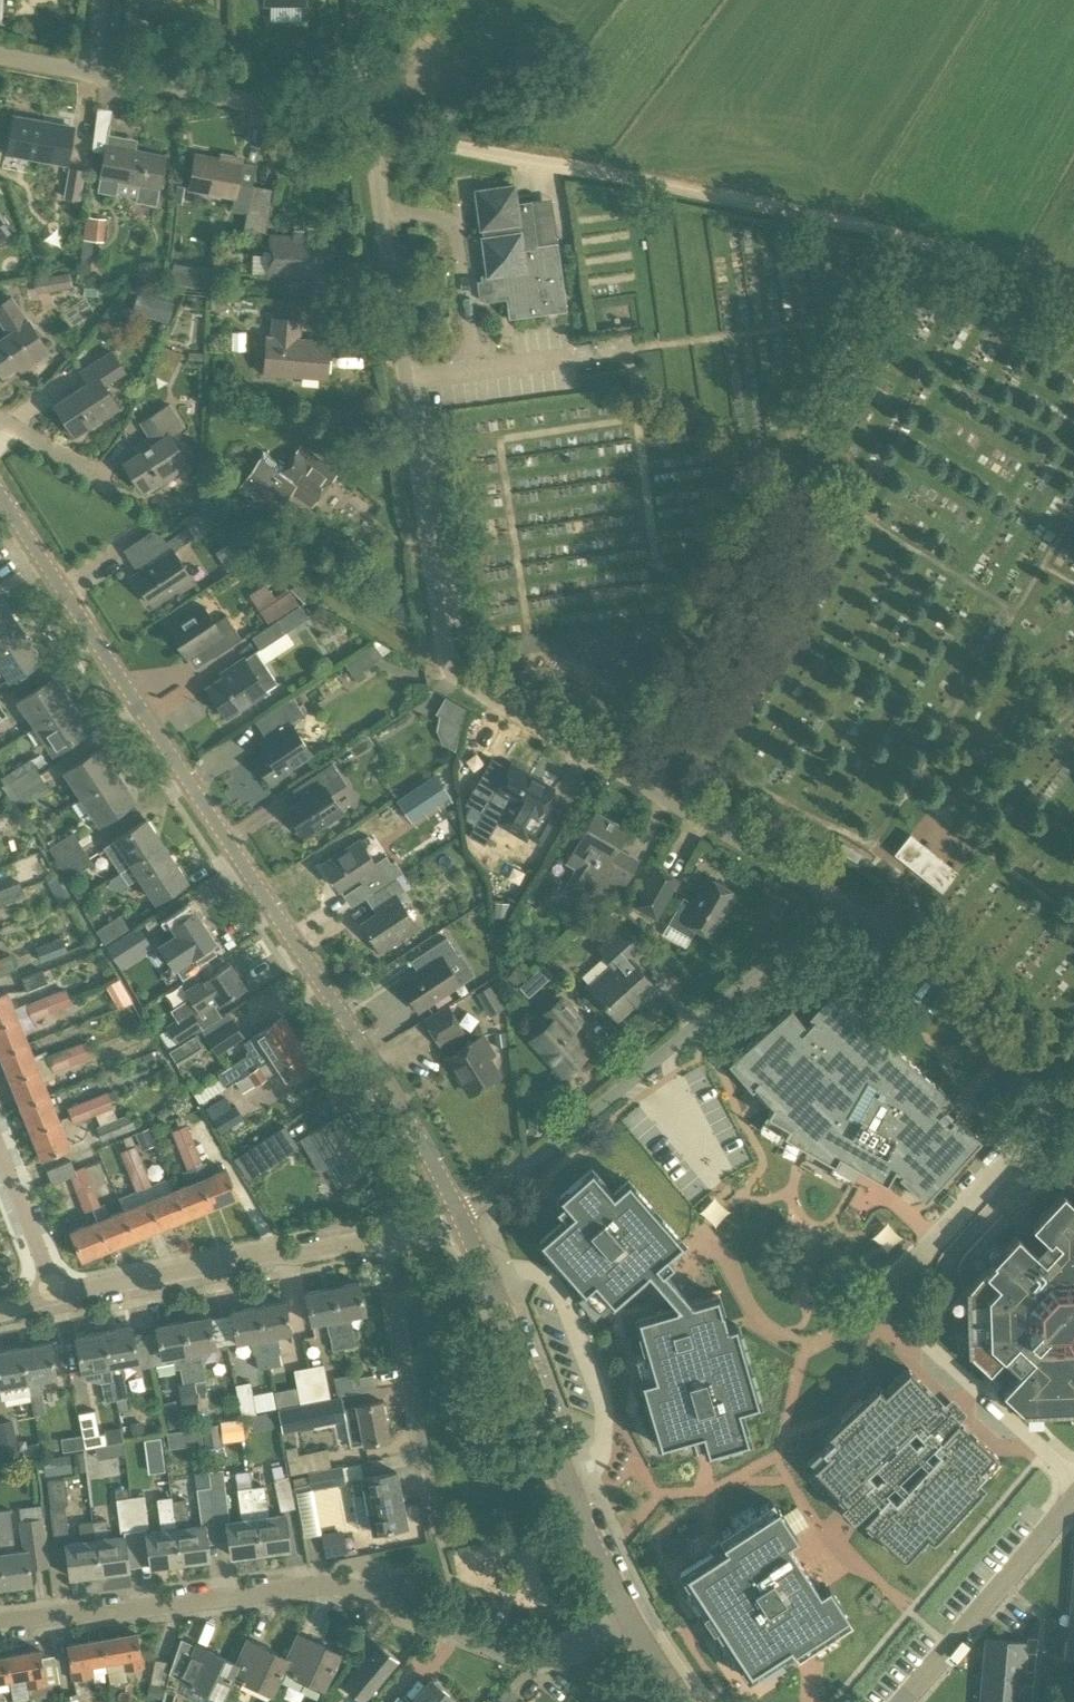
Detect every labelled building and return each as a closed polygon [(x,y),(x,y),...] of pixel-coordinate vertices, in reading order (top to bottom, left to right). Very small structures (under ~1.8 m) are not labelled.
[(328,89),(323,76),(307,82),(312,95),(328,89)] [(67,163),(73,127),(14,117),(8,152),(67,163)] [(160,187),(165,156),(127,149),(129,138),(108,134),(97,191),(117,195),(119,179),(139,183),(136,202),(156,206),(160,187)] [(225,160),(196,154),(190,188),(234,197),(232,210),(247,212),(244,229),(266,233),(274,189),(237,182),(241,158),(226,155),(225,160)] [(80,199),(85,170),(68,167),(64,197),(80,199)] [(517,203),(514,185),(476,190),(487,274),(481,275),(484,302),(506,299),(509,318),(567,311),(558,243),(537,246),(531,201),(517,203)] [(104,241),(106,218),(85,216),(83,239),(104,241)] [(8,232),(0,219),(0,237),(8,232)] [(324,278),(326,238),(269,234),(267,275),(324,278)] [(193,266),(190,286),(207,289),(211,269),(193,266)] [(36,293),(73,287),(70,273),(34,278),(36,293)] [(155,297),(150,317),(168,322),(174,302),(155,297)] [(11,298),(0,305),(0,319),(9,334),(0,340),(0,373),(2,376),(28,359),(31,364),(50,352),(29,321),(27,322),(11,298)] [(299,339),(300,320),(274,318),(272,337),(268,336),(265,373),(326,378),(329,341),(299,339)] [(75,434),(118,407),(103,384),(123,371),(111,352),(82,371),(89,383),(55,405),(75,434)] [(141,423),(149,435),(131,446),(136,455),(124,462),(143,491),(160,481),(162,483),(190,466),(170,435),(184,426),(170,404),(141,423)] [(372,439),(352,437),(351,452),(370,454),(372,439)] [(338,475),(300,448),(284,466),(265,452),(239,487),(275,514),(291,492),(311,506),(338,475)] [(179,592),(194,582),(174,551),(195,537),(189,527),(143,557),(148,566),(133,576),(152,605),(177,589),(179,592)] [(304,602),(312,595),(295,584),(291,589),(304,602)] [(298,604),(287,587),(275,596),(273,593),(256,604),(269,624),(298,604)] [(16,622),(1,598),(0,598),(0,648),(11,641),(4,630),(16,622)] [(213,620),(204,607),(169,630),(187,657),(205,644),(214,658),(242,639),(224,612),(213,620)] [(289,613),(278,620),(286,632),(286,633),(297,625),(289,613)] [(260,649),(286,632),(278,620),(252,637),(260,649)] [(0,648),(0,664),(9,678),(40,658),(16,622),(4,630),(11,641),(0,648)] [(346,664),(359,675),(375,656),(362,646),(346,664)] [(226,718),(266,691),(250,668),(262,660),(257,652),(222,675),(224,678),(208,689),(226,718)] [(35,726),(70,703),(53,677),(18,700),(35,725),(35,726)] [(270,783),(291,769),(289,768),(311,753),(292,725),(305,716),(292,696),(255,720),(267,739),(260,744),(266,754),(255,761),(270,783)] [(460,720),(466,704),(443,696),(437,711),(460,720)] [(35,726),(35,725),(26,731),(35,744),(44,739),(53,752),(87,729),(70,703),(35,726)] [(82,797),(117,774),(100,748),(65,771),(82,797)] [(15,790),(39,774),(30,759),(6,774),(15,790)] [(305,838),(343,814),(331,796),(347,785),(333,764),(309,780),(316,791),(287,810),(305,838)] [(539,841),(559,807),(546,800),(553,788),(512,764),(510,767),(507,767),(505,768),(503,770),(501,771),(499,773),(497,776),(497,778),(496,781),(496,784),(496,786),(497,789),(496,791),(507,798),(493,823),(526,841),(530,836),(539,841)] [(396,798),(411,821),(450,796),(435,773),(396,798)] [(39,774),(15,790),(25,805),(49,789),(39,774)] [(117,774),(82,797),(99,823),(134,800),(117,774)] [(457,810),(434,812),(435,830),(458,829),(457,810)] [(615,897),(625,881),(613,875),(620,863),(611,858),(626,831),(595,812),(566,862),(575,867),(566,883),(592,897),(597,887),(615,897)] [(155,864),(169,855),(146,820),(115,840),(131,864),(148,853),(155,864)] [(59,862),(83,847),(73,832),(50,847),(59,862)] [(943,893),(958,872),(940,858),(910,834),(894,854),(924,878),(943,893)] [(372,893),(402,873),(395,861),(391,864),(386,856),(375,863),(360,840),(323,865),(338,889),(360,875),(364,882),(362,883),(363,884),(365,883),(372,893)] [(83,847),(59,862),(69,878),(93,863),(83,847)] [(45,866),(39,853),(27,858),(33,871),(45,866)] [(186,880),(169,855),(155,864),(148,853),(131,864),(120,871),(128,883),(139,876),(155,900),(186,880)] [(656,919),(678,879),(654,866),(632,906),(656,919)] [(402,873),(372,893),(364,898),(373,911),(378,907),(380,911),(361,924),(379,952),(417,928),(397,897),(405,891),(397,878),(403,874),(402,873)] [(712,936),(736,895),(706,878),(692,902),(683,897),(668,924),(691,937),(697,926),(712,936)] [(22,888),(19,882),(0,889),(0,897),(22,888)] [(0,897),(0,904),(24,895),(22,888),(0,897)] [(174,935),(157,947),(174,973),(177,971),(182,980),(209,962),(203,952),(216,943),(213,938),(216,936),(207,922),(204,924),(195,911),(169,928),(174,935)] [(106,945),(130,930),(120,914),(96,929),(106,945)] [(136,926),(106,946),(118,965),(149,945),(136,926)] [(637,1006),(656,989),(630,960),(640,951),(620,927),(597,947),(614,965),(590,987),(617,1018),(634,1003),(637,1006)] [(41,961),(68,950),(63,936),(36,947),(41,961)] [(418,1011),(459,983),(448,966),(459,958),(446,938),(420,955),(427,966),(400,984),(418,1011)] [(15,968),(9,954),(0,958),(0,975),(15,968)] [(542,964),(534,971),(543,981),(551,974),(542,964)] [(242,986),(229,965),(206,980),(205,979),(186,990),(190,997),(171,1010),(177,1019),(166,1026),(178,1044),(202,1028),(192,1014),(217,998),(219,1001),(242,986)] [(111,983),(119,978),(112,966),(104,971),(111,983)] [(36,1013),(73,998),(63,971),(25,986),(36,1013)] [(119,978),(111,983),(118,994),(126,990),(119,978)] [(67,1146),(9,985),(0,988),(0,1061),(35,1157),(67,1146)] [(476,993),(483,1004),(497,996),(490,985),(476,993)] [(790,1006),(730,1061),(751,1087),(755,1083),(772,1104),(768,1113),(790,1125),(787,1131),(836,1162),(841,1154),(860,1165),(864,1158),(878,1167),(875,1173),(887,1181),(897,1165),(904,1170),(901,1175),(926,1197),(982,1134),(957,1111),(953,1115),(946,1108),(955,1097),(832,986),(807,1014),(810,1017),(805,1023),(790,1006)] [(47,1040),(84,1025),(73,998),(36,1013),(47,1040)] [(561,1074),(589,1049),(571,1029),(581,1020),(562,998),(545,1014),(552,1022),(531,1041),(561,1074)] [(440,1046),(464,1032),(449,1005),(424,1019),(440,1046)] [(140,1033),(148,1028),(141,1016),(133,1021),(140,1033)] [(247,1074),(298,1040),(282,1017),(253,1036),(244,1042),(249,1050),(245,1052),(246,1054),(217,1073),(226,1086),(234,1081),(236,1080),(237,1081),(247,1074)] [(217,1053),(243,1036),(232,1019),(206,1036),(217,1053)] [(57,1067),(95,1052),(84,1025),(47,1040),(57,1067)] [(148,1028),(140,1033),(147,1045),(155,1040),(148,1028)] [(506,1045),(504,1032),(495,1033),(496,1046),(506,1045)] [(200,1046),(194,1035),(169,1051),(175,1061),(200,1046)] [(468,1093),(499,1075),(488,1056),(492,1054),(482,1037),(447,1058),(468,1093)] [(241,1093),(254,1085),(275,1070),(284,1083),(313,1064),(298,1040),(247,1074),(237,1081),(236,1080),(234,1081),(241,1093)] [(68,1093),(106,1078),(95,1052),(57,1067),(68,1093)] [(170,1083),(177,1078),(170,1067),(163,1071),(170,1083)] [(79,1121),(116,1106),(106,1078),(68,1093),(79,1121)] [(177,1078),(170,1083),(177,1094),(184,1090),(177,1078)] [(231,1107),(224,1097),(206,1109),(222,1132),(243,1118),(234,1104),(231,1107)] [(116,1106),(79,1121),(90,1148),(127,1133),(116,1106)] [(531,1116),(527,1116),(529,1133),(533,1133),(533,1135),(541,1135),(541,1133),(544,1132),(543,1115),(539,1115),(539,1113),(531,1114),(531,1116)] [(337,1184),(368,1166),(340,1117),(308,1135),(315,1146),(310,1149),(322,1171),(328,1168),(337,1184)] [(174,1126),(178,1133),(190,1128),(186,1120),(174,1126)] [(284,1125),(234,1159),(248,1181),(299,1147),(284,1125)] [(166,1138),(178,1133),(174,1126),(163,1131),(166,1138)] [(123,1147),(126,1155),(139,1150),(135,1142),(123,1147)] [(187,1156),(203,1195),(229,1185),(213,1145),(187,1156)] [(114,1160),(126,1155),(123,1147),(110,1152),(114,1160)] [(177,1206),(203,1195),(187,1156),(161,1167),(177,1206)] [(97,1158),(85,1162),(88,1170),(100,1166),(97,1158)] [(151,1217),(177,1206),(161,1167),(135,1177),(151,1217)] [(648,1273),(658,1264),(664,1270),(673,1262),(667,1256),(674,1249),(679,1255),(688,1248),(628,1179),(612,1192),(591,1168),(558,1196),(562,1202),(554,1209),(563,1219),(538,1241),(583,1292),(595,1281),(614,1303),(648,1273)] [(125,1227),(151,1217),(135,1177),(109,1188),(125,1227)] [(98,1238),(125,1227),(109,1188),(82,1199),(98,1238)] [(1062,1192),(1031,1225),(1045,1238),(1034,1251),(1016,1234),(965,1290),(967,1351),(989,1372),(1003,1357),(1019,1372),(1001,1391),(1024,1411),(1073,1409),(1073,1200),(1073,1199),(1072,1201),(1062,1192)] [(677,1306),(635,1318),(641,1337),(639,1337),(642,1347),(644,1347),(652,1376),(639,1380),(658,1445),(701,1433),(706,1453),(748,1441),(739,1409),(759,1404),(736,1323),(727,1326),(717,1294),(691,1302),(664,1270),(658,1264),(648,1273),(677,1306)] [(332,1287),(344,1348),(355,1346),(350,1316),(365,1313),(359,1282),(332,1287)] [(333,1350),(344,1348),(332,1287),(305,1293),(311,1323),(327,1320),(333,1350)] [(257,1306),(269,1367),(281,1365),(279,1350),(280,1349),(277,1334),(291,1332),(285,1301),(257,1306)] [(258,1369),(269,1367),(257,1306),(230,1312),(236,1343),(250,1340),(253,1354),(255,1354),(258,1369)] [(182,1321),(193,1381),(205,1379),(200,1349),(226,1344),(223,1325),(212,1327),(209,1316),(182,1321)] [(183,1383),(193,1381),(182,1321),(155,1326),(157,1336),(147,1338),(152,1365),(174,1361),(176,1369),(181,1368),(183,1383)] [(116,1399),(117,1407),(119,1412),(127,1410),(125,1398),(128,1397),(124,1378),(126,1378),(123,1364),(138,1361),(131,1326),(103,1331),(112,1380),(116,1399)] [(104,1401),(116,1399),(112,1380),(103,1331),(75,1337),(81,1371),(82,1371),(84,1379),(101,1382),(104,1401)] [(28,1382),(29,1382),(56,1376),(49,1342),(21,1347),(28,1382)] [(29,1382),(28,1382),(21,1347),(0,1351),(0,1391),(2,1399),(31,1393),(29,1382)] [(309,1367),(315,1401),(330,1397),(323,1364),(309,1367)] [(301,1403),(315,1401),(309,1367),(294,1370),(301,1403)] [(945,1407),(911,1371),(897,1384),(893,1380),(882,1390),(877,1385),(861,1399),(859,1396),(838,1416),(841,1418),(826,1433),(831,1439),(819,1450),(823,1455),(810,1467),(844,1503),(840,1507),(851,1519),(872,1498),(861,1487),(870,1478),(864,1471),(877,1458),(885,1466),(891,1461),(892,1462),(900,1454),(899,1453),(905,1447),(897,1439),(911,1426),(918,1433),(925,1426),(937,1438),(930,1446),(939,1454),(895,1501),(886,1493),(861,1519),(898,1554),(911,1540),(915,1544),(926,1533),(932,1539),(947,1523),(941,1517),(960,1497),(966,1503),(980,1488),(974,1482),(985,1471),(980,1466),(993,1453),(958,1420),(963,1415),(950,1401),(945,1407)] [(353,1393),(376,1389),(373,1374),(351,1378),(353,1393)] [(242,1416),(256,1413),(250,1381),(236,1384),(242,1416)] [(35,1415),(45,1413),(42,1393),(31,1395),(35,1415)] [(343,1407),(341,1397),(318,1401),(323,1424),(345,1419),(350,1447),(389,1439),(382,1400),(343,1407)] [(180,1425),(175,1399),(163,1402),(168,1428),(180,1425)] [(99,1433),(95,1410),(78,1413),(85,1448),(107,1444),(105,1432),(99,1433)] [(0,1422),(0,1451),(1,1457),(18,1454),(12,1420),(0,1422)] [(145,1435),(143,1421),(129,1423),(131,1437),(145,1435)] [(218,1424),(203,1426),(203,1427),(206,1446),(221,1444),(218,1424)] [(200,1427),(183,1430),(186,1446),(202,1443),(200,1427)] [(79,1433),(60,1436),(62,1449),(81,1446),(79,1433)] [(162,1454),(160,1438),(144,1440),(146,1457),(162,1454)] [(290,1474),(330,1466),(327,1449),(298,1455),(296,1446),(285,1448),(290,1474)] [(47,1475),(73,1471),(70,1453),(44,1458),(47,1475)] [(296,1492),(345,1483),(342,1466),(309,1472),(309,1475),(293,1478),(296,1492)] [(249,1468),(234,1470),(236,1486),(251,1484),(249,1468)] [(210,1487),(214,1519),(229,1517),(225,1486),(223,1469),(209,1471),(211,1487),(210,1487)] [(407,1526),(396,1471),(348,1481),(351,1495),(361,1494),(363,1506),(366,1505),(372,1532),(407,1526)] [(281,1510),(295,1507),(288,1476),(275,1478),(281,1510)] [(48,1480),(54,1540),(68,1539),(64,1507),(67,1502),(65,1478),(48,1480)] [(251,1487),(260,1552),(289,1548),(285,1514),(269,1516),(267,1498),(266,1498),(264,1485),(251,1487)] [(135,1530),(131,1497),(128,1497),(126,1487),(115,1489),(120,1531),(135,1530)] [(201,1520),(214,1519),(210,1487),(197,1488),(201,1520)] [(230,1556),(260,1552),(251,1487),(239,1488),(243,1519),(226,1522),(230,1556)] [(131,1497),(135,1530),(149,1528),(145,1495),(131,1497)] [(172,1501),(172,1496),(158,1498),(162,1530),(146,1532),(150,1566),(179,1562),(175,1528),(172,1501)] [(175,1528),(179,1562),(209,1559),(204,1525),(189,1526),(186,1499),(172,1501),(175,1528)] [(422,1499),(404,1501),(406,1516),(424,1514),(422,1499)] [(777,1506),(776,1507),(771,1500),(716,1537),(718,1540),(709,1546),(712,1550),(678,1573),(704,1613),(702,1614),(720,1640),(722,1639),(748,1679),(783,1656),(786,1661),(795,1656),(797,1659),(853,1623),(848,1616),(849,1616),(830,1585),(820,1591),(788,1543),(797,1537),(777,1506)] [(0,1509),(0,1539),(9,1538),(13,1537),(9,1508),(0,1509)] [(22,1546),(46,1543),(43,1517),(19,1520),(22,1546)] [(94,1538),(98,1573),(128,1569),(124,1535),(109,1537),(107,1519),(92,1521),(94,1538)] [(69,1577),(98,1573),(94,1538),(92,1521),(80,1523),(82,1541),(65,1543),(69,1577)] [(343,1530),(321,1534),(325,1557),(348,1553),(343,1530)] [(3,1585),(31,1582),(27,1550),(11,1552),(9,1538),(0,1539),(0,1563),(3,1585)] [(102,1639),(105,1660),(106,1660),(110,1683),(127,1680),(125,1671),(144,1667),(138,1633),(102,1639)] [(299,1692),(317,1700),(339,1653),(298,1634),(286,1658),(288,1659),(284,1669),(305,1679),(299,1692)] [(1036,1648),(1037,1638),(1027,1637),(1026,1642),(986,1639),(984,1656),(988,1656),(987,1671),(987,1672),(1024,1675),(1024,1670),(1026,1647),(1036,1648)] [(89,1663),(105,1660),(102,1639),(66,1646),(72,1680),(92,1677),(89,1663)] [(288,1659),(286,1658),(247,1640),(236,1664),(237,1665),(233,1674),(272,1692),(283,1668),(284,1669),(288,1659)] [(397,1660),(384,1649),(378,1644),(343,1686),(362,1701),(397,1660)] [(237,1665),(236,1664),(196,1645),(180,1679),(221,1698),(232,1674),(233,1674),(237,1665)] [(5,1657),(8,1678),(25,1675),(27,1688),(47,1685),(40,1650),(5,1657)] [(8,1678),(5,1657),(0,1658),(0,1679),(8,1678)] [(1034,1670),(1024,1670),(1024,1675),(987,1672),(987,1671),(983,1671),(981,1688),(985,1689),(984,1701),(1021,1701),(1023,1679),(1034,1680),(1034,1670)] [(430,1680),(411,1701),(457,1701),(430,1680)] [(77,1693),(65,1695),(66,1701),(78,1701),(77,1693)]
